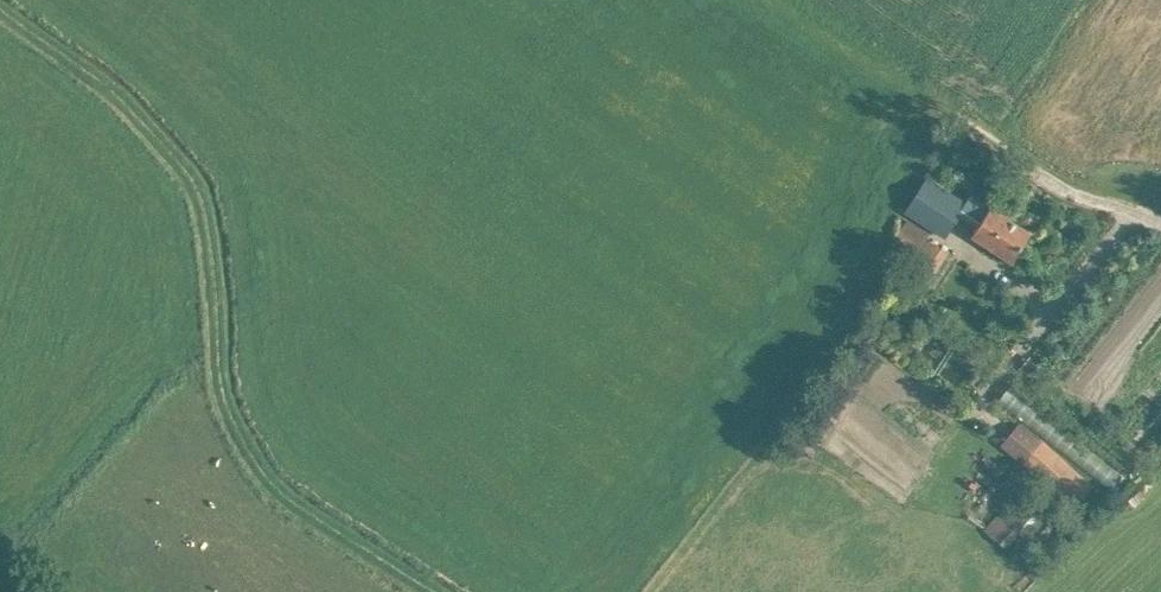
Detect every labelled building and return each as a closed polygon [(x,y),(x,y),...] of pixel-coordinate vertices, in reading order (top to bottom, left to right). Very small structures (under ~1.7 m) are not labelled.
[(944,236),(966,205),(926,178),(906,209),(944,236)] [(1012,262),(1031,233),(990,207),(972,236),(1012,262)] [(947,252),(927,238),(907,269),(928,282),(947,252)] [(1021,421),(1001,445),(1020,462),(1072,507),(1092,484),(1040,439),(1021,421)] [(1021,530),(1000,511),(985,528),(1006,547),(1021,530)]
